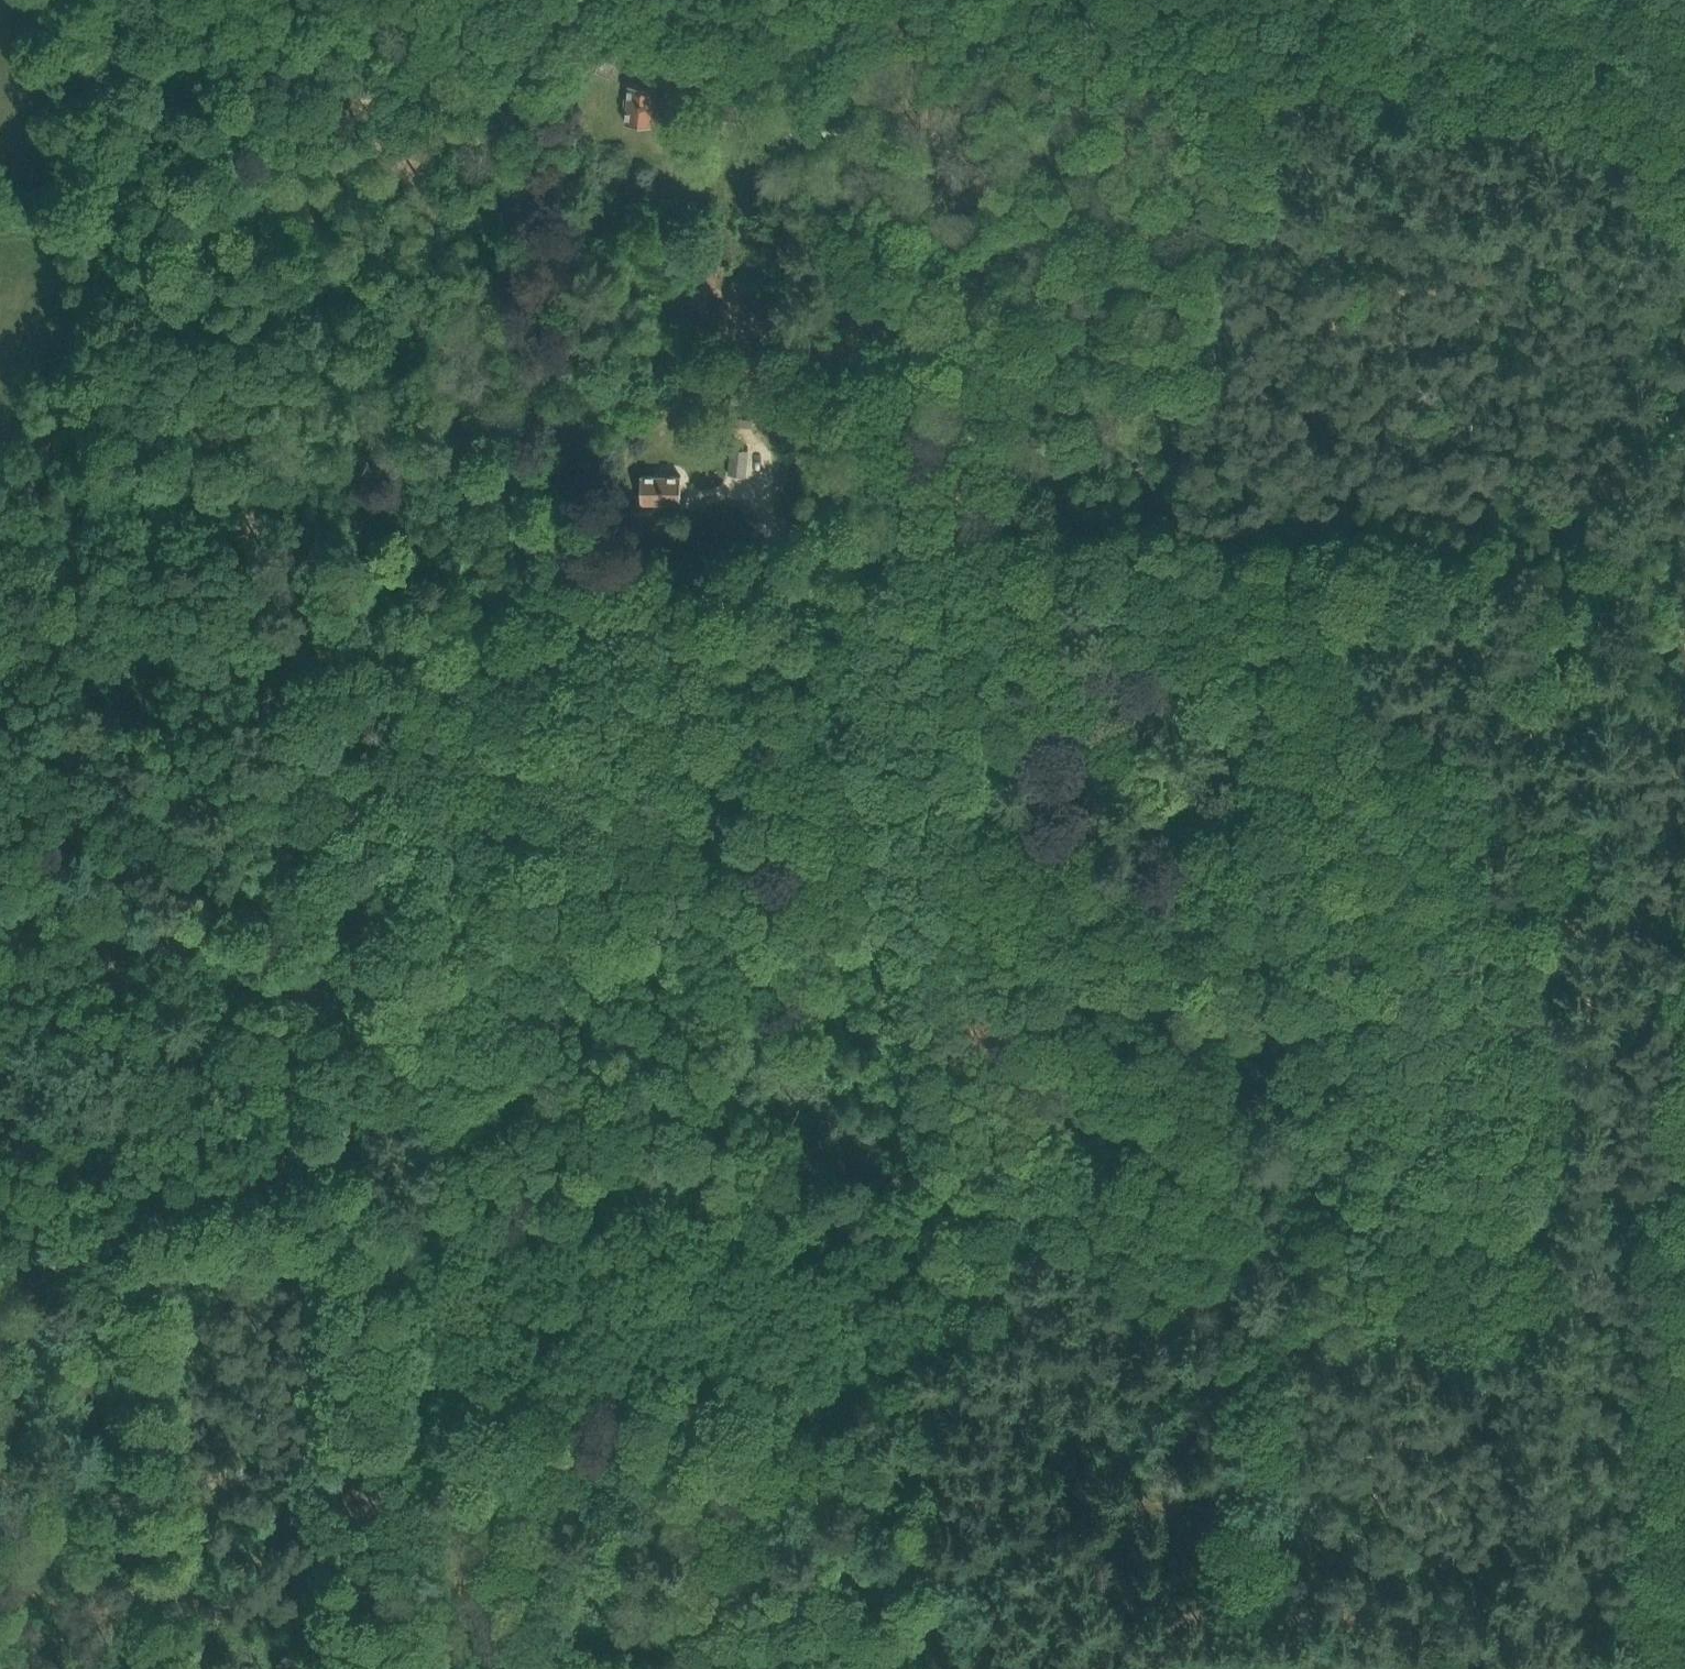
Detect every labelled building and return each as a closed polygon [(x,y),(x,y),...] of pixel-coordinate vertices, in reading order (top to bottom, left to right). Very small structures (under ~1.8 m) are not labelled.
[(630,83),(629,100),(627,122),(654,125),(657,85),(630,83)] [(624,104),(626,87),(606,85),(604,102),(624,104)] [(732,447),(729,473),(746,475),(749,449),(732,447)] [(682,501),(682,475),(642,475),(642,501),(682,501)]
